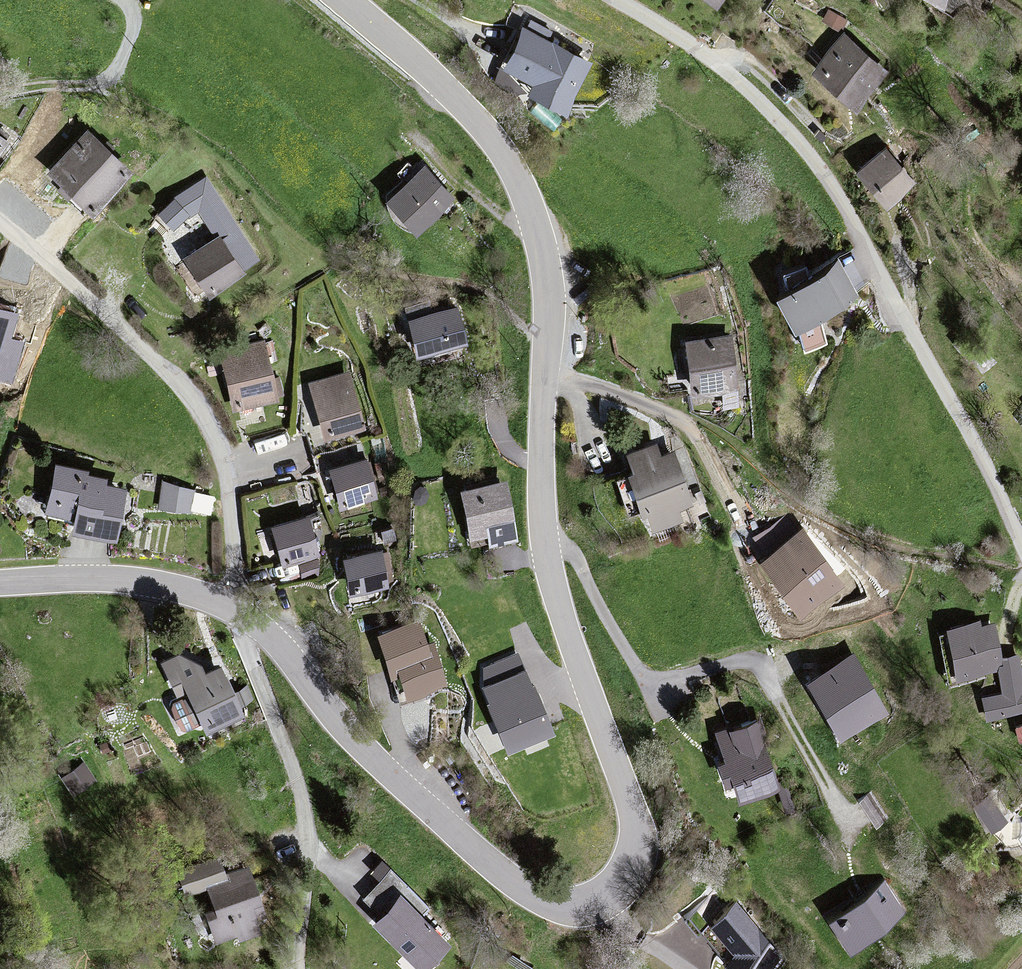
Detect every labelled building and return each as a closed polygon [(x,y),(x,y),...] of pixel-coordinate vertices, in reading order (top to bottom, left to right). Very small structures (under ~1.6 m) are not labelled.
[(880,69),(842,35),(809,72),(847,106),(880,69)] [(583,67),(548,46),(528,80),(563,101),(583,67)] [(124,172),(83,132),(44,172),(85,212),(124,172)] [(910,184),(881,148),(852,172),(881,208),(910,184)] [(449,199),(419,166),(384,199),(413,231),(449,199)] [(185,215),(170,202),(155,218),(170,231),(185,215)] [(239,272),(218,236),(182,258),(203,293),(239,272)] [(852,292),(835,260),(772,294),(789,325),(852,292)] [(455,306),(404,316),(411,354),(462,344),(455,306)] [(5,369),(16,320),(0,317),(0,368),(5,369)] [(737,408),(729,335),(683,340),(689,392),(690,407),(717,404),(718,410),(737,408)] [(262,342),(216,353),(230,409),(275,398),(262,342)] [(360,427),(346,373),(308,383),(322,437),(360,427)] [(657,458),(653,445),(624,453),(630,471),(623,473),(635,513),(643,510),(649,529),(678,521),(675,508),(686,505),(671,454),(657,458)] [(363,457),(325,468),(337,509),(375,498),(363,457)] [(83,471),(50,465),(41,513),(68,517),(65,529),(109,537),(118,487),(100,484),(101,478),(82,474),(83,471)] [(501,482),(457,491),(466,536),(510,527),(501,482)] [(190,489),(160,485),(157,508),(187,511),(190,489)] [(304,517),(270,526),(279,563),(314,554),(304,517)] [(838,582),(800,529),(757,559),(795,613),(838,582)] [(377,551),(339,558),(346,593),(383,586),(377,551)] [(993,624),(979,625),(979,622),(945,626),(951,678),(998,672),(1000,694),(982,697),(984,719),(1021,714),(1021,694),(1017,655),(997,657),(993,624)] [(415,623),(374,636),(387,675),(395,673),(403,697),(442,685),(428,639),(421,641),(415,623)] [(854,653),(807,686),(840,745),(890,714),(854,653)] [(197,665),(176,656),(160,663),(173,696),(182,693),(184,698),(170,704),(181,733),(197,727),(199,732),(237,717),(217,665),(199,672),(197,665)] [(508,742),(546,726),(523,669),(484,685),(508,742)] [(775,788),(757,720),(716,731),(734,798),(775,788)] [(73,789),(90,777),(82,765),(65,776),(73,789)] [(219,878),(215,863),(175,875),(182,896),(203,890),(212,916),(200,920),(209,948),(255,934),(252,922),(259,919),(244,870),(219,878)] [(389,872),(362,899),(377,915),(369,923),(414,968),(417,968),(443,943),(418,918),(426,910),(389,872)] [(828,925),(850,957),(906,912),(886,881),(828,925)] [(736,902),(709,929),(734,956),(725,968),(777,968),(785,958),(736,902)]
